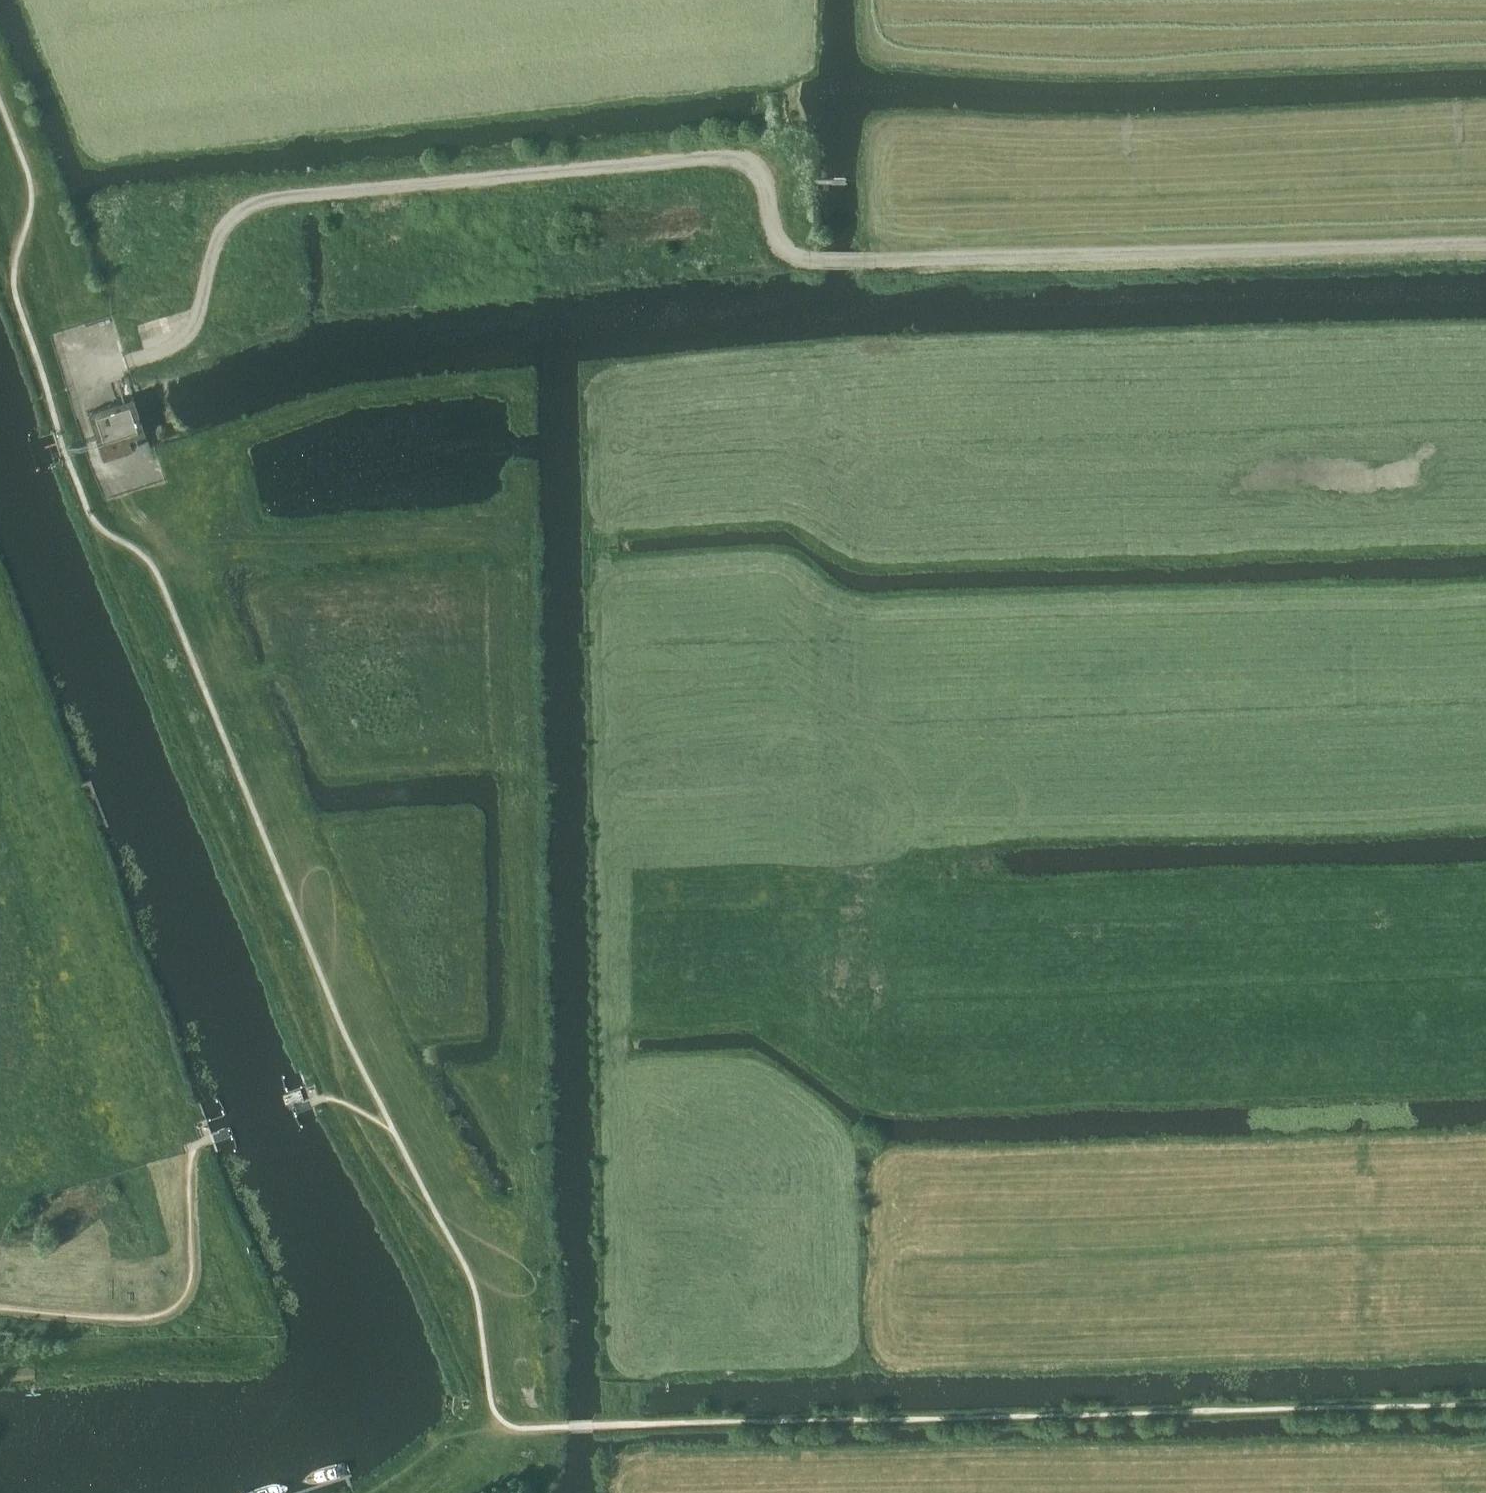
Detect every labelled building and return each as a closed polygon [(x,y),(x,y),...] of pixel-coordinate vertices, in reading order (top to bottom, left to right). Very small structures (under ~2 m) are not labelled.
[(132,400),(89,414),(102,452),(105,463),(134,453),(131,442),(145,437),(132,400)]
